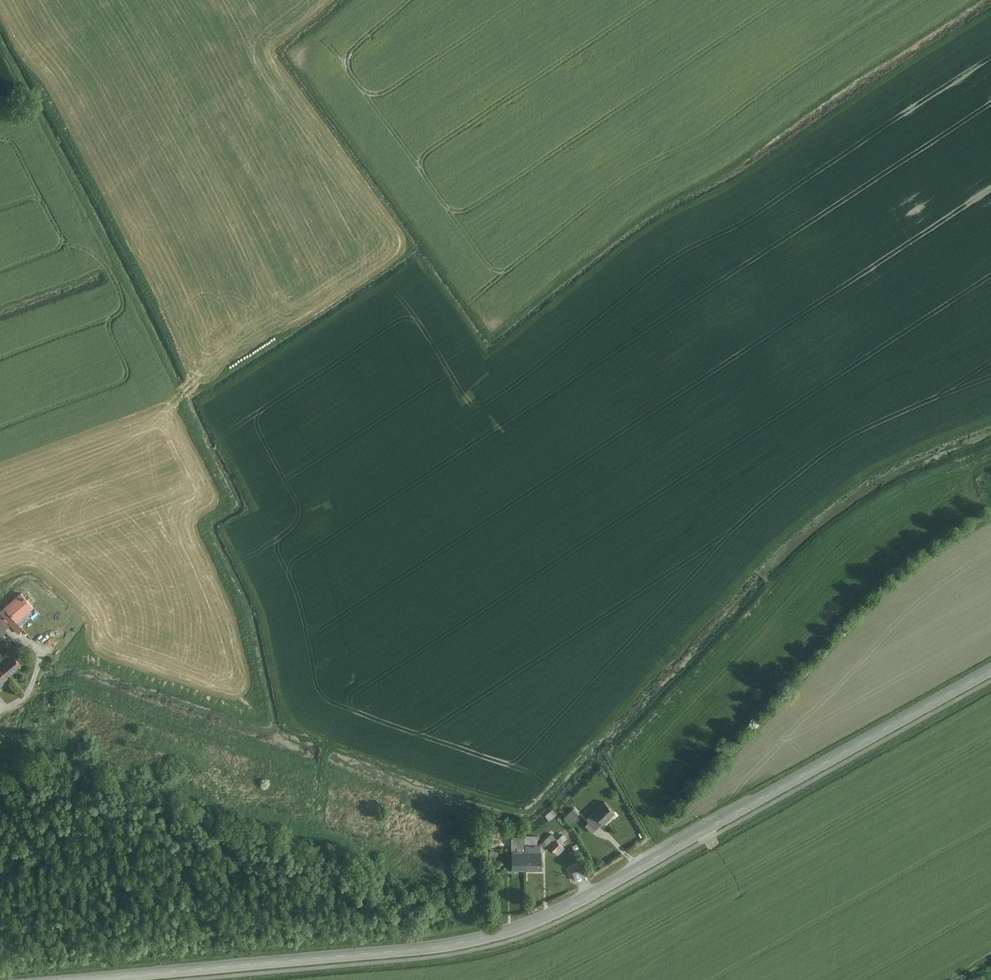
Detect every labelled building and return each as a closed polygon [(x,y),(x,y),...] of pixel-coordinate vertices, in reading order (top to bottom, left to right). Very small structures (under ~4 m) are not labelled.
[(34,608),(19,591),(2,606),(17,623),(34,608)] [(0,615),(0,633),(9,626),(0,615)] [(56,632),(62,638),(72,629),(66,623),(56,632)] [(8,650),(0,657),(0,687),(23,666),(8,650)] [(613,814),(600,801),(584,817),(597,830),(613,814)] [(579,815),(572,807),(562,816),(569,824),(579,815)] [(545,841),(554,851),(567,838),(564,835),(559,839),(553,833),(545,841)] [(514,869),(529,870),(530,850),(514,849),(514,869)] [(529,870),(545,871),(546,851),(530,850),(529,870)] [(581,863),(571,868),(577,881),(587,876),(581,863)]
